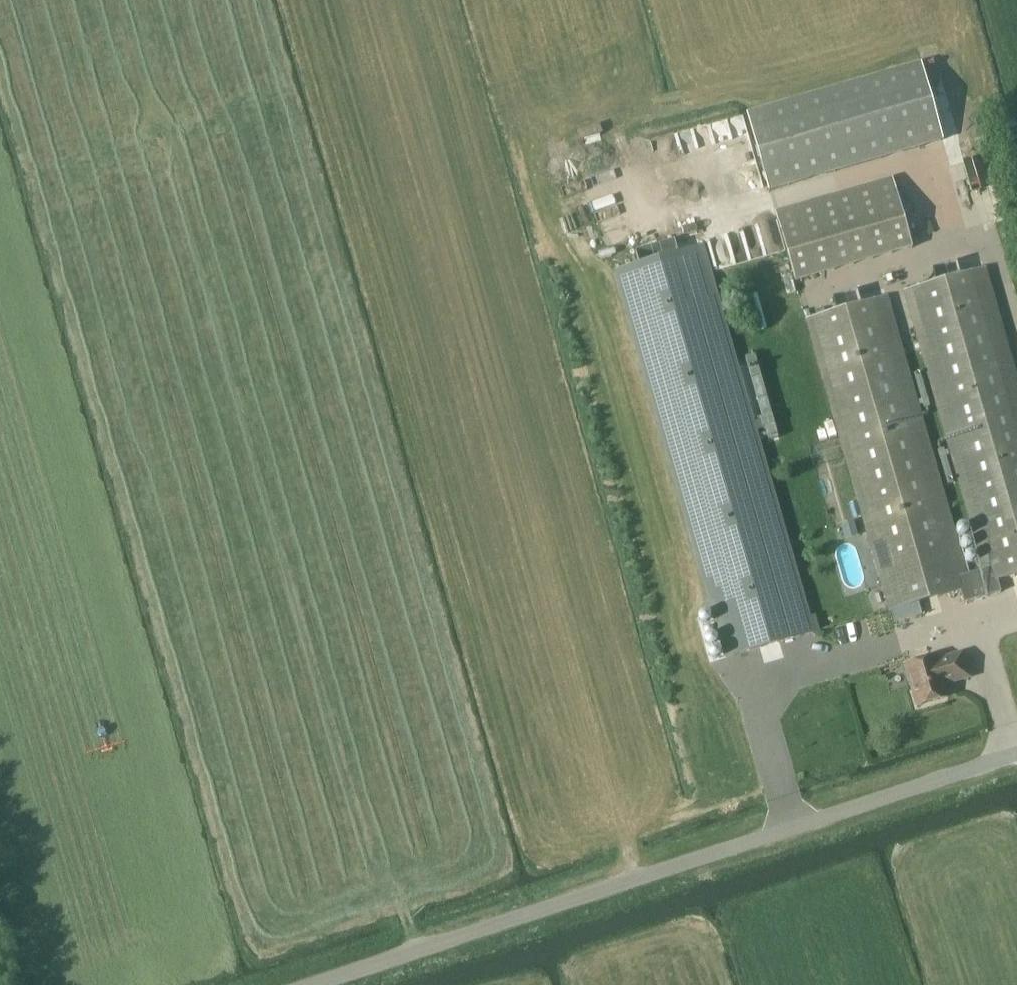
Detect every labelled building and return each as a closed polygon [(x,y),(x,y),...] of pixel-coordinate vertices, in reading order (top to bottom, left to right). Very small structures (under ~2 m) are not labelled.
[(921,63),(748,113),(770,190),(944,140),(921,63)] [(796,281),(913,247),(893,178),(776,211),(796,281)] [(616,271),(713,609),(727,657),(814,632),(702,246),(679,253),(677,245),(637,257),(640,264),(616,271)] [(1016,574),(1016,378),(985,268),(906,291),(986,569),(967,574),(886,296),(807,319),(890,610),(961,590),(965,602),(1001,592),(998,579),(1016,574)] [(963,652),(938,659),(936,655),(906,664),(918,705),(948,696),(945,684),(970,677),(963,652)]
